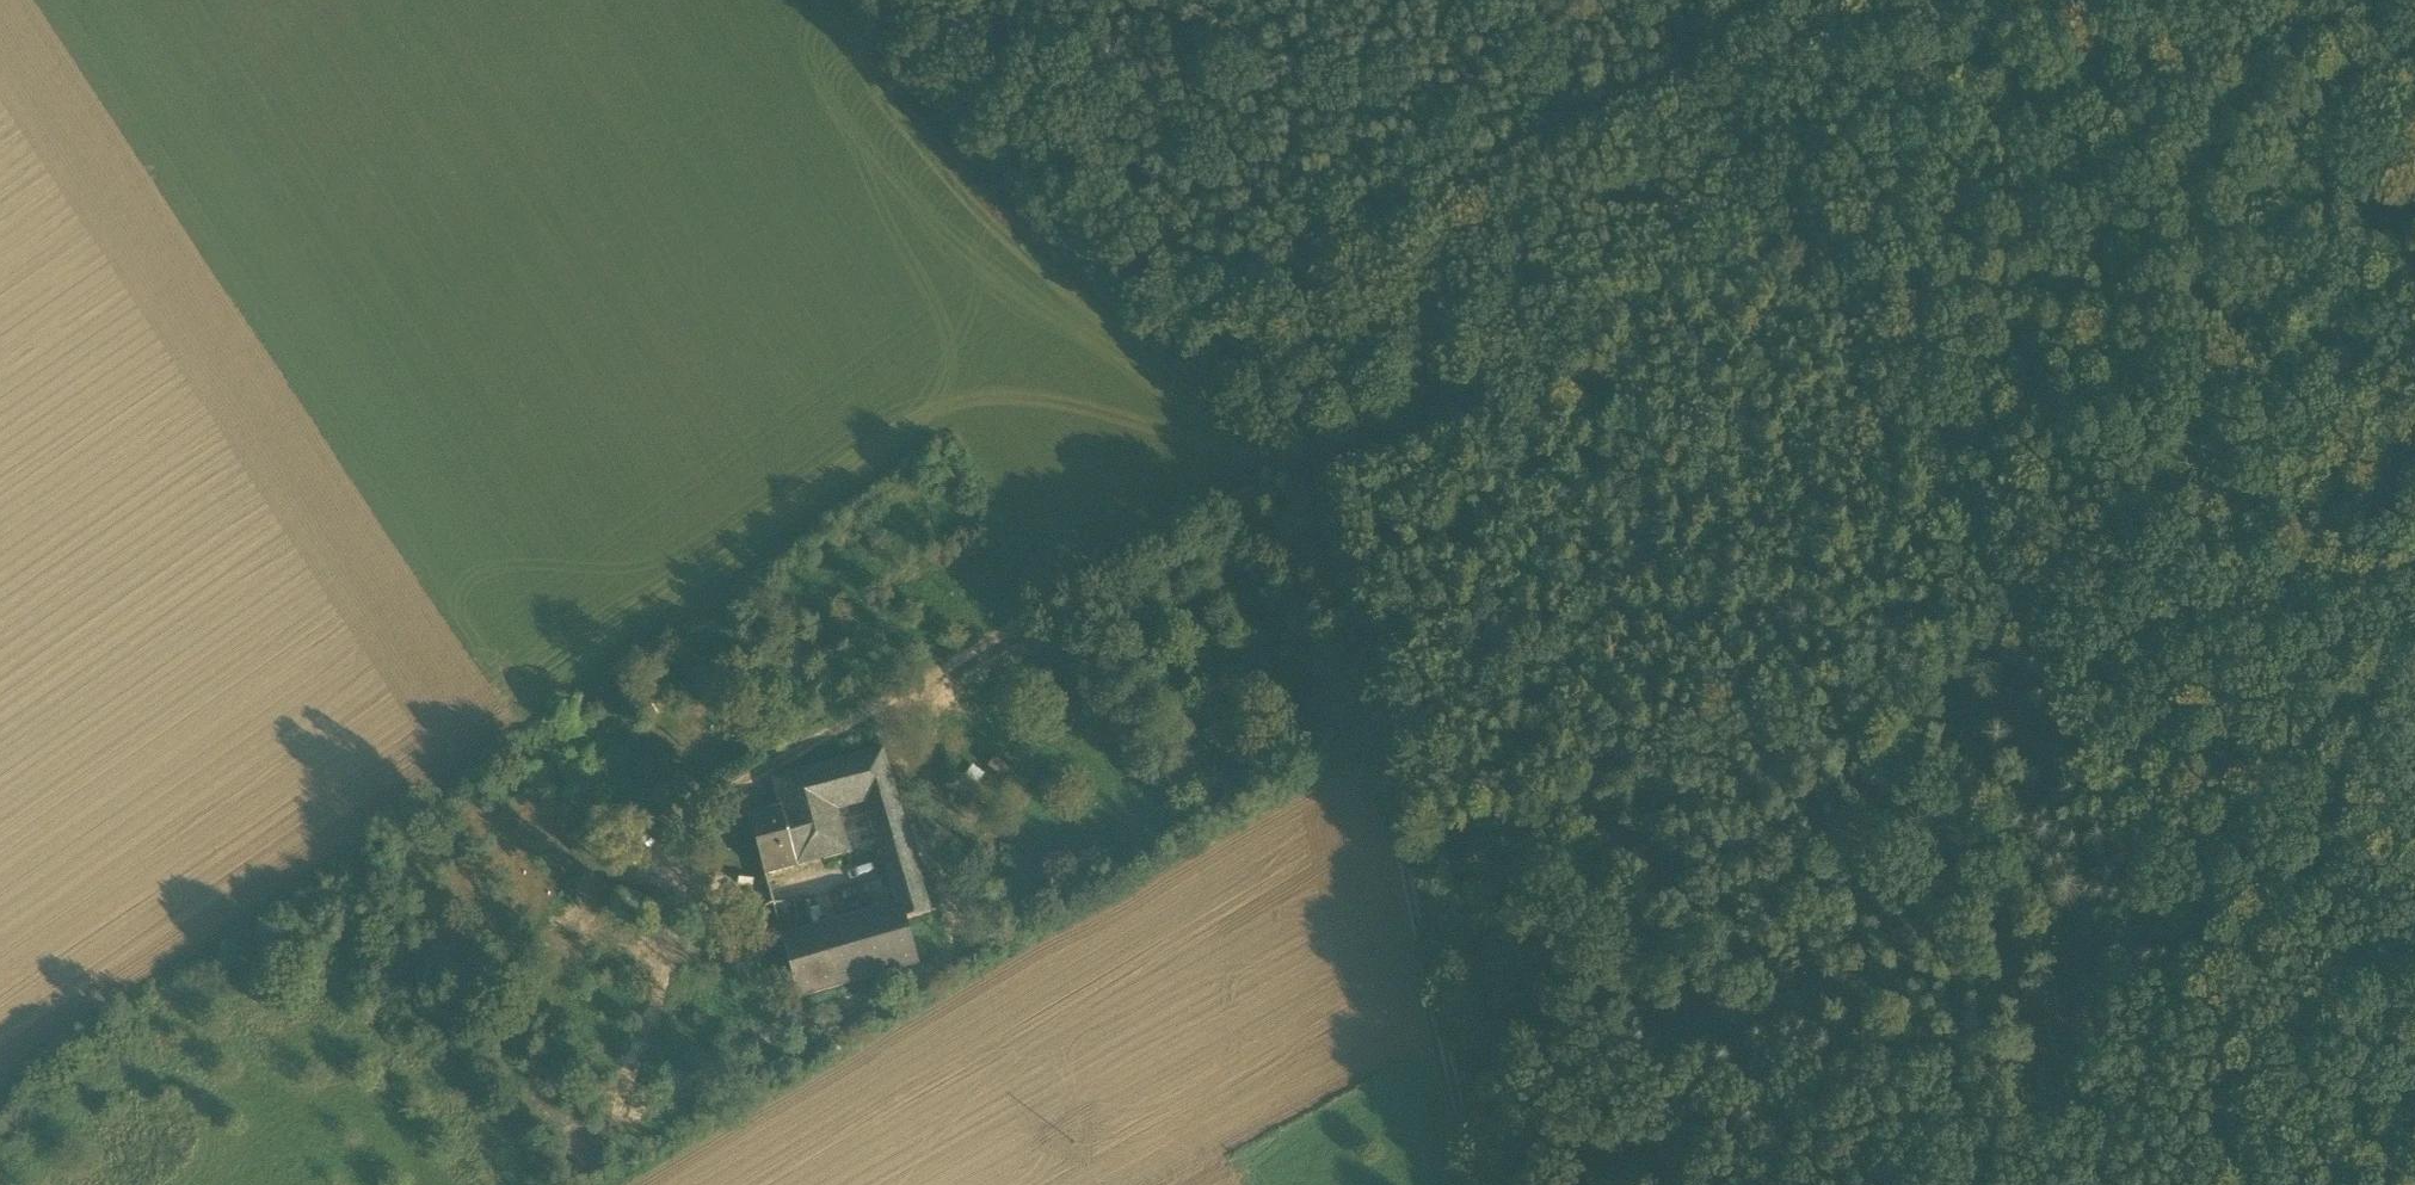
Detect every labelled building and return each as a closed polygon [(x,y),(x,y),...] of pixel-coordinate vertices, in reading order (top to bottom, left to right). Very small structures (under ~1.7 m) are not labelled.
[(881,840),(898,903),(902,919),(908,917),(931,906),(888,746),(789,772),(801,814),(787,818),(799,862),(881,840)] [(771,777),(779,806),(783,805),(787,818),(801,814),(789,772),(771,777)] [(799,862),(787,818),(783,805),(779,806),(749,814),(765,871),(799,862)] [(610,906),(636,914),(643,893),(617,885),(610,906)] [(774,901),(783,934),(812,926),(804,897),(799,894),(774,901)] [(919,961),(908,917),(902,919),(898,903),(812,926),(783,934),(799,993),(919,961)]
